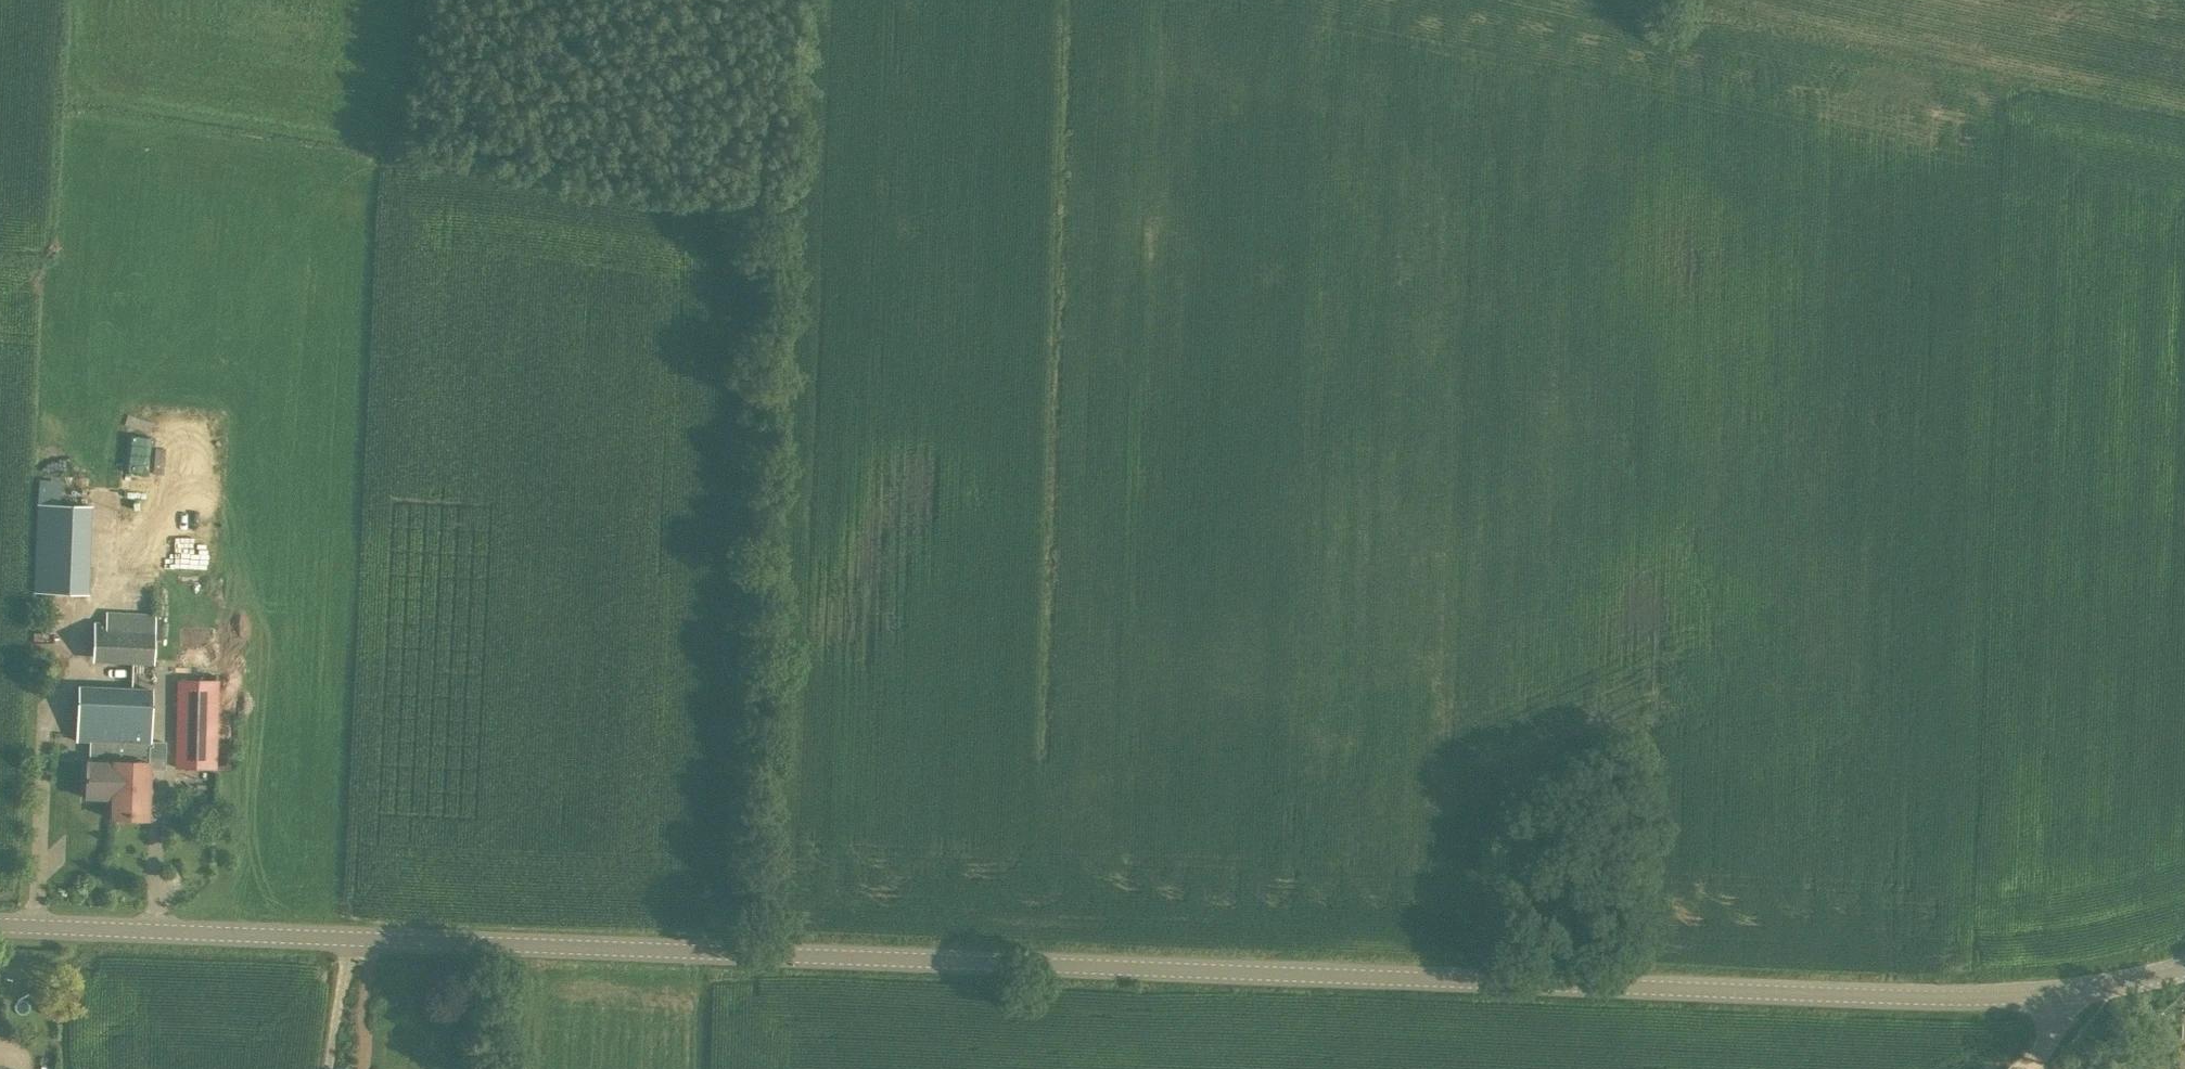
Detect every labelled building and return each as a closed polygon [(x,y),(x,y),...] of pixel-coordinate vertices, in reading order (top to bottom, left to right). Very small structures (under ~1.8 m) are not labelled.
[(34,558),(88,560),(90,506),(59,505),(36,504),(34,558)] [(90,657),(104,657),(104,661),(153,664),(156,613),(106,611),(106,617),(91,616),(90,657)] [(177,679),(175,767),(217,768),(219,680),(177,679)] [(85,798),(111,799),(111,798),(127,798),(127,777),(129,777),(130,743),(151,744),(152,688),(78,685),(76,742),(97,743),(96,762),(86,762),(85,798)] [(111,798),(111,799),(111,818),(148,820),(150,762),(151,744),(130,743),(129,777),(127,777),(127,798),(111,798)]
